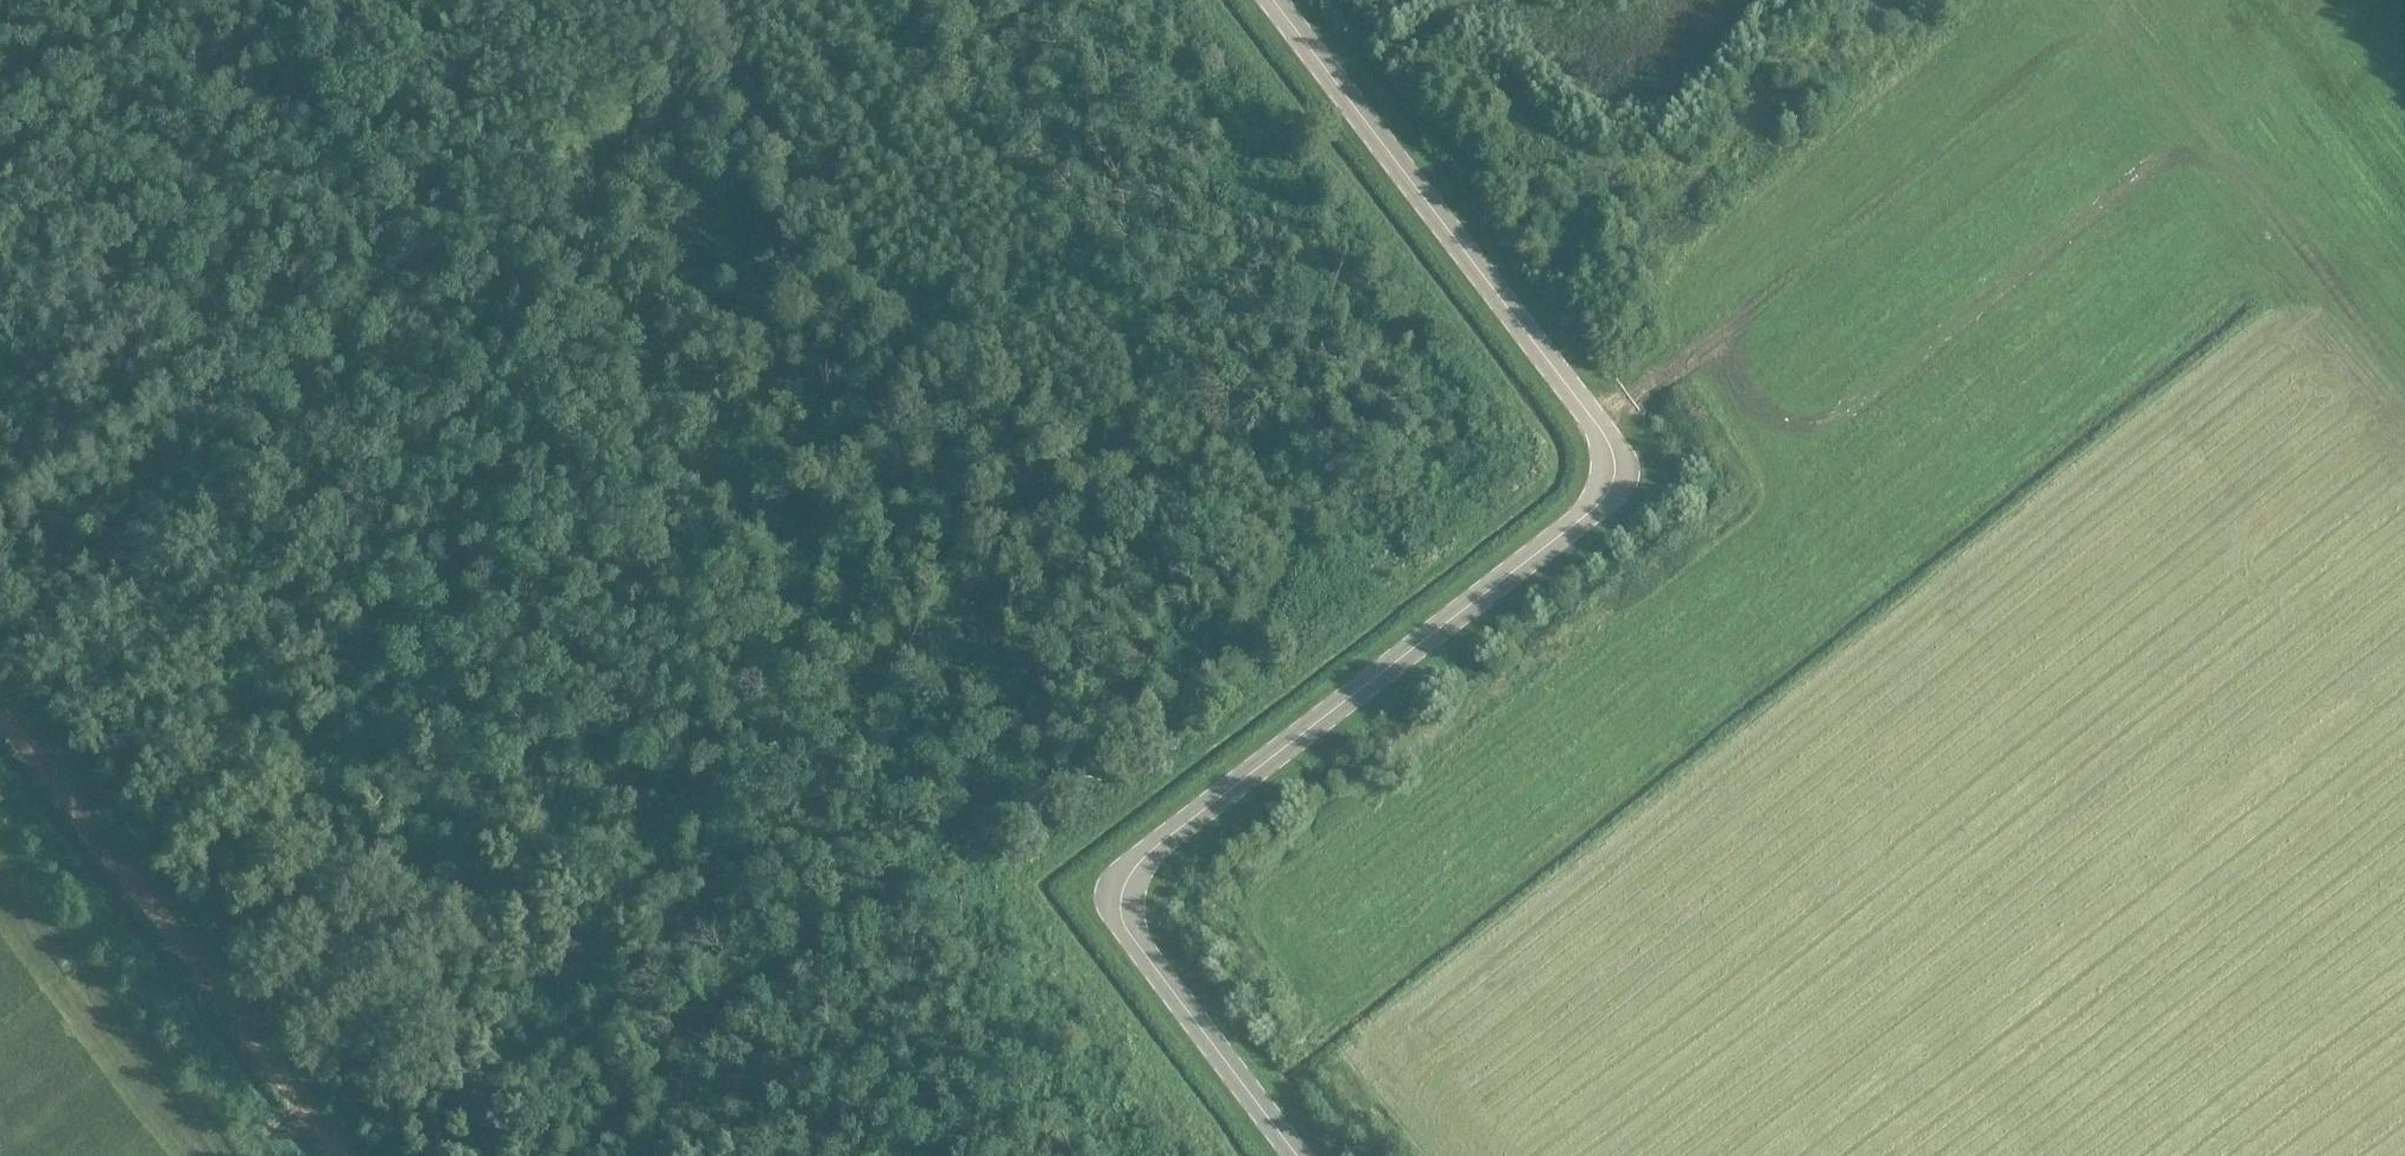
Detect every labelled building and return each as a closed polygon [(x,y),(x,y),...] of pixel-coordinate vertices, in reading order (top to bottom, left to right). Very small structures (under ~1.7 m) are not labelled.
[(1540,1155),(1561,1155),(1553,1146),(1540,1155)]
